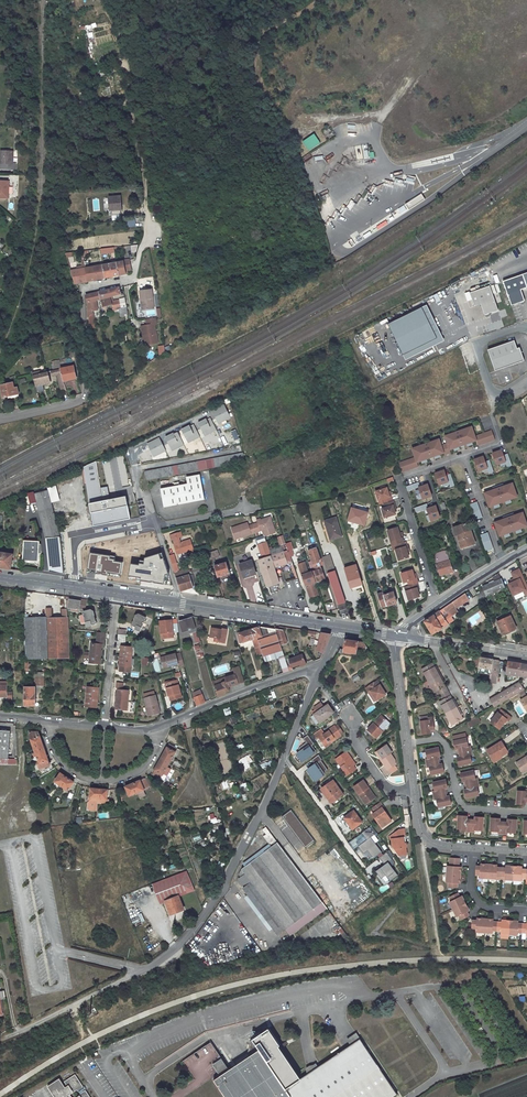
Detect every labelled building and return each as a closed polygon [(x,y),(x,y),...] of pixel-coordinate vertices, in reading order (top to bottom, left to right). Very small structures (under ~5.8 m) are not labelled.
[(306,151),(317,143),(316,141),(311,134),(299,141),(302,146),(306,151)] [(0,153),(0,160),(2,160),(2,165),(14,165),(15,159),(12,159),(12,147),(0,147),(0,153)] [(0,176),(0,194),(8,194),(9,177),(0,176)] [(397,186),(402,183),(402,182),(400,177),(387,182),(390,188),(397,186)] [(115,194),(103,195),(104,210),(116,208),(115,194)] [(138,219),(130,220),(131,227),(139,226),(138,219)] [(130,258),(117,260),(119,272),(126,271),(125,267),(127,267),(131,266),(130,258)] [(117,260),(111,261),(113,274),(119,272),(117,260)] [(111,261),(104,262),(106,275),(113,274),(111,261)] [(104,262),(86,265),(88,278),(106,275),(104,262)] [(86,265),(71,268),(75,280),(88,278),(86,265)] [(525,304),(519,286),(526,284),(526,274),(502,283),(511,309),(525,304)] [(119,285),(110,287),(111,293),(119,292),(119,285)] [(110,287),(100,289),(101,295),(102,303),(112,301),(111,298),(112,298),(111,293),(110,287)] [(151,287),(138,290),(140,299),(142,298),(144,308),(155,306),(151,287)] [(489,288),(469,295),(474,308),(481,306),(485,318),(498,313),(489,288)] [(100,289),(86,291),(88,300),(97,299),(96,296),(101,295),(100,289)] [(125,296),(117,297),(117,299),(120,299),(121,306),(123,306),(127,305),(125,296)] [(112,298),(111,298),(112,301),(113,307),(119,306),(121,306),(120,299),(117,299),(117,297),(112,298)] [(99,307),(97,299),(88,300),(88,309),(94,308),(99,307)] [(154,315),(145,317),(147,325),(141,326),(143,334),(147,333),(147,335),(145,336),(147,343),(157,341),(154,322),(155,321),(154,315)] [(514,341),(487,350),(495,371),(524,361),(519,348),(517,349),(514,341)] [(74,361),(61,365),(62,369),(64,375),(64,377),(70,376),(69,374),(77,372),(74,361)] [(46,369),(34,372),(36,382),(43,380),(49,379),(46,369)] [(13,379),(1,382),(3,393),(7,393),(7,394),(12,393),(12,394),(20,393),(18,384),(14,384),(13,379)] [(224,404),(212,411),(216,419),(218,417),(220,421),(230,416),(224,404)] [(206,419),(198,423),(202,431),(204,429),(206,433),(216,428),(210,417),(207,419),(206,419)] [(195,422),(183,429),(188,439),(201,433),(195,422)] [(449,449),(475,442),(471,427),(440,435),(440,439),(409,447),(412,458),(398,462),(400,472),(418,467),(416,462),(450,453),(449,449)] [(178,430),(166,436),(172,446),(184,441),(178,430)] [(478,446),(494,439),(490,430),(474,436),(478,446)] [(160,436),(148,443),(154,453),(166,447),(160,436)] [(490,453),(495,466),(504,463),(506,467),(511,465),(507,453),(502,455),(500,449),(490,453)] [(242,453),(144,471),(146,480),(244,462),(242,453)] [(475,472),(482,471),(482,475),(492,473),(490,460),(484,461),(483,456),(472,458),(475,472)] [(96,462),(87,466),(93,502),(102,500),(96,462)] [(443,469),(432,473),(436,486),(447,483),(448,487),(453,486),(449,474),(445,475),(443,469)] [(188,485),(201,482),(200,475),(187,478),(188,485)] [(179,483),(174,484),(175,487),(161,490),(164,507),(205,500),(201,482),(188,485),(180,486),(179,483)] [(418,482),(405,486),(407,491),(416,488),(420,500),(431,497),(427,483),(419,486),(418,482)] [(512,483),(482,492),(486,507),(516,498),(512,483)] [(55,487),(47,489),(47,490),(50,502),(58,500),(55,487)] [(376,491),(378,500),(382,499),(383,503),(384,503),(393,500),(391,496),(389,496),(388,491),(387,488),(386,488),(381,489),(376,491)] [(50,502),(47,490),(34,494),(36,502),(46,539),(50,538),(50,541),(46,542),(49,572),(63,574),(59,537),(50,502)] [(34,491),(23,495),(25,504),(36,502),(34,494),(34,491)] [(395,510),(394,505),(396,504),(394,500),(393,500),(384,503),(386,507),(383,508),(386,517),(396,514),(395,510)] [(477,501),(468,504),(473,520),(482,517),(477,501)] [(415,512),(424,510),(428,522),(439,518),(434,505),(427,507),(426,504),(414,508),(415,512)] [(368,513),(352,508),(348,520),(364,525),(368,513)] [(492,521),(497,537),(515,531),(516,534),(521,532),(520,529),(526,527),(522,512),(492,521)] [(265,537),(276,533),(271,517),(257,522),(258,524),(249,527),(248,524),(232,529),(235,540),(263,531),(264,536),(265,537)] [(325,521),(331,540),(342,537),(336,518),(325,521)] [(457,535),(461,548),(469,545),(469,546),(475,544),(468,523),(456,527),(458,535),(457,535)] [(400,538),(399,532),(397,528),(387,531),(391,541),(393,541),(394,545),(396,544),(403,542),(402,537),(400,538)] [(183,552),(192,549),(190,540),(180,542),(179,537),(182,537),(181,532),(170,535),(171,540),(173,539),(176,550),(177,554),(183,552)] [(494,552),(488,532),(479,535),(482,546),(485,555),(494,552)] [(255,539),(258,546),(258,545),(267,542),(265,537),(264,536),(255,539)] [(286,544),(283,536),(278,538),(280,546),(286,544)] [(126,565),(124,578),(160,584),(164,583),(165,579),(160,559),(160,560),(159,555),(164,553),(154,552),(160,550),(158,543),(134,539),(133,546),(126,544),(124,554),(132,555),(133,557),(132,563),(126,565)] [(39,552),(41,552),(40,544),(39,544),(39,542),(23,541),(22,559),(38,560),(39,552)] [(395,549),(399,560),(408,557),(407,551),(405,546),(407,546),(405,541),(403,542),(396,544),(398,548),(395,549)] [(258,545),(263,559),(283,552),(283,550),(285,549),(284,546),(269,551),(269,550),(267,542),(258,545)] [(122,562),(106,559),(108,548),(89,545),(87,556),(84,573),(119,579),(122,562)] [(312,572),(315,583),(325,579),(321,565),(324,564),(324,563),(323,559),(320,560),(317,548),(314,549),(312,545),(307,547),(315,570),(312,572)] [(217,550),(210,553),(212,559),(214,559),(219,557),(217,550)] [(288,550),(283,552),(263,559),(258,561),(267,586),(270,593),(279,590),(280,584),(274,568),(292,561),(290,557),(288,550)] [(449,561),(446,550),(435,554),(436,559),(436,560),(437,564),(437,565),(440,575),(444,574),(445,577),(450,576),(449,573),(453,572),(450,561),(449,561)] [(0,552),(0,568),(11,569),(13,554),(0,552)] [(345,602),(338,582),(331,561),(330,555),(322,558),(323,559),(324,563),(324,564),(331,584),(338,604),(341,614),(348,612),(345,602)] [(251,561),(240,564),(244,577),(251,574),(251,575),(256,574),(251,561)] [(180,591),(181,591),(184,590),(193,587),(194,590),(198,589),(192,570),(182,573),(181,570),(179,571),(177,563),(172,564),(180,591)] [(216,566),(215,566),(218,577),(229,574),(226,563),(216,566)] [(195,578),(201,576),(197,565),(191,567),(195,578)] [(345,568),(349,581),(351,581),(353,586),(361,583),(356,565),(345,568)] [(307,573),(304,566),(300,568),(306,586),(310,584),(312,588),(309,589),(311,595),(319,593),(315,583),(312,572),(307,573)] [(521,568),(512,572),(516,583),(511,585),(517,600),(526,596),(526,582),(521,568)] [(401,572),(404,582),(407,581),(409,585),(417,583),(418,582),(417,578),(415,579),(413,574),(412,569),(401,572)] [(493,576),(495,581),(501,578),(499,573),(493,576)] [(501,578),(495,581),(482,587),(484,590),(476,593),(479,599),(505,587),(501,578)] [(404,586),(408,599),(419,596),(418,590),(417,587),(418,587),(417,583),(409,585),(404,586)] [(310,584),(306,586),(310,598),(319,594),(319,593),(311,595),(309,589),(312,588),(310,584)] [(393,592),(386,594),(383,595),(383,593),(377,595),(382,608),(387,606),(397,603),(393,592)] [(464,594),(458,599),(462,605),(469,600),(464,594)] [(72,600),(72,598),(67,597),(67,600),(69,600),(68,608),(79,610),(80,601),(72,600)] [(433,634),(449,624),(446,620),(451,616),(458,612),(456,609),(462,605),(458,599),(424,622),(433,634)] [(51,609),(46,609),(46,617),(48,658),(48,659),(69,658),(67,610),(62,609),(62,618),(51,619),(51,609)] [(87,626),(96,624),(94,615),(93,612),(91,610),(83,612),(87,626)] [(134,619),(131,627),(139,631),(146,618),(139,614),(135,616),(134,619)] [(497,622),(503,634),(510,630),(511,631),(516,629),(510,616),(497,622)] [(46,617),(24,617),(24,620),(26,659),(48,658),(46,617)] [(191,618),(179,622),(182,632),(195,628),(191,618)] [(177,620),(160,622),(161,634),(163,634),(163,638),(173,638),(173,632),(178,632),(177,620)] [(258,627),(251,630),(254,639),(257,638),(261,637),(258,627)] [(278,658),(283,673),(288,671),(287,667),(280,645),(275,629),(260,627),(258,627),(261,637),(257,638),(260,648),(255,649),(257,655),(259,654),(261,658),(264,656),(266,662),(278,658)] [(222,629),(211,628),(209,638),(215,638),(214,641),(224,643),(227,629),(222,629)] [(280,645),(287,643),(283,631),(275,629),(280,645)] [(251,630),(236,634),(239,644),(252,640),(255,649),(260,648),(257,638),(254,639),(251,630)] [(90,653),(101,654),(102,645),(104,645),(105,633),(96,632),(95,644),(91,644),(90,653)] [(319,642),(316,650),(323,653),(330,635),(321,633),(319,642)] [(364,643),(345,641),(344,650),(340,650),(338,653),(341,654),(344,655),(345,653),(353,654),(356,654),(357,651),(365,652),(367,648),(364,643)] [(120,656),(131,657),(132,648),(121,647),(120,656)] [(198,663),(204,662),(201,649),(195,650),(198,663)] [(90,653),(84,652),(84,658),(89,658),(89,663),(100,664),(101,654),(90,653)] [(163,668),(178,665),(178,666),(184,665),(182,657),(181,654),(175,656),(175,655),(161,658),(163,668)] [(306,664),(302,654),(289,659),(290,665),(287,667),(288,671),(292,669),(292,667),(299,665),(300,666),(306,664)] [(130,672),(130,666),(131,657),(120,656),(119,666),(120,666),(120,671),(130,672)] [(480,664),(478,673),(490,675),(488,683),(496,684),(497,677),(498,660),(477,657),(476,663),(480,664)] [(508,662),(506,674),(526,677),(526,665),(509,662),(508,662)] [(428,681),(439,675),(433,663),(425,667),(427,671),(424,673),(428,681)] [(233,669),(235,675),(238,684),(243,682),(239,667),(233,669)] [(214,686),(218,697),(225,694),(225,693),(229,691),(228,687),(238,684),(235,675),(225,678),(226,682),(214,686)] [(429,691),(433,689),(436,687),(438,690),(441,695),(448,692),(445,687),(439,675),(428,681),(424,683),(429,691)] [(225,678),(212,682),(213,686),(214,686),(226,682),(225,678)] [(175,680),(166,682),(169,694),(170,694),(171,699),(181,696),(178,684),(176,684),(175,680)] [(371,692),(377,701),(386,695),(377,681),(366,688),(369,693),(371,692)] [(520,683),(497,696),(490,700),(494,707),(501,704),(508,699),(524,690),(523,690),(520,683)] [(0,685),(0,697),(7,697),(7,700),(12,701),(12,693),(7,693),(7,685),(0,685)] [(35,688),(24,687),(24,706),(35,706),(35,688)] [(98,688),(87,687),(85,706),(96,707),(98,688)] [(205,702),(200,690),(198,687),(191,689),(192,693),(197,705),(205,702)] [(128,691),(117,690),(115,709),(126,710),(128,691)] [(155,694),(144,697),(147,706),(148,706),(151,715),(161,712),(155,694)] [(446,713),(457,708),(450,695),(443,699),(445,703),(441,705),(446,713)] [(319,723),(333,713),(327,705),(323,707),(320,703),(313,708),(316,712),(313,714),(319,723)] [(225,716),(231,714),(229,707),(223,709),(225,716)] [(446,713),(452,725),(460,721),(458,717),(461,716),(457,708),(446,713)] [(491,723),(500,729),(507,720),(509,721),(512,718),(502,710),(499,714),(498,713),(491,723)] [(381,716),(374,723),(376,725),(383,717),(381,716)] [(377,738),(390,724),(383,717),(376,725),(374,723),(368,730),(377,738)] [(428,719),(420,720),(421,734),(430,733),(429,729),(434,729),(432,717),(428,718),(428,719)] [(467,723),(470,728),(481,722),(478,717),(467,723)] [(325,745),(331,740),(332,742),(341,735),(341,734),(343,732),(339,726),(337,728),(335,726),(324,733),(321,728),(315,733),(318,737),(319,736),(325,745)] [(0,730),(0,765),(17,765),(17,759),(8,759),(10,731),(0,730)] [(39,769),(50,765),(38,733),(30,732),(31,739),(39,763),(38,764),(39,769)] [(301,761),(315,751),(311,746),(314,744),(307,735),(302,738),(305,742),(299,747),(296,753),(301,761)] [(459,753),(472,750),(471,746),(469,746),(467,738),(453,740),(455,749),(458,749),(459,753)] [(499,756),(508,751),(501,741),(486,750),(492,760),(499,756)] [(163,775),(177,748),(169,743),(154,770),(163,775)] [(395,760),(391,754),(392,753),(387,744),(377,751),(382,759),(380,760),(388,770),(394,766),(395,765),(395,760)] [(441,756),(440,747),(426,750),(428,759),(426,759),(427,763),(440,760),(439,756),(441,756)] [(472,754),(472,750),(459,753),(460,757),(457,757),(459,766),(472,763),(470,754),(472,754)] [(336,759),(348,775),(356,769),(354,765),(350,760),(352,759),(346,751),(336,759)] [(328,769),(321,760),(322,759),(318,754),(311,759),(315,764),(307,769),(311,774),(313,773),(318,779),(325,773),(324,772),(328,769)] [(238,760),(243,771),(250,767),(248,763),(251,761),(248,755),(238,760)] [(524,757),(525,759),(516,764),(522,773),(526,770),(526,756),(524,757)] [(440,760),(427,763),(428,767),(430,767),(432,775),(445,772),(443,763),(441,764),(440,760)] [(398,771),(394,766),(388,770),(392,775),(398,771)] [(476,778),(474,770),(460,773),(462,782),(465,781),(466,785),(479,782),(478,778),(476,778)] [(68,790),(74,782),(60,773),(54,781),(68,790)] [(125,787),(129,796),(149,787),(145,779),(140,780),(125,787)] [(449,788),(447,779),(433,782),(435,791),(433,791),(434,795),(447,792),(446,788),(449,788)] [(374,798),(367,788),(368,787),(363,780),(360,782),(354,787),(366,803),(372,799),(374,798)] [(343,795),(333,781),(322,789),(329,798),(331,797),(334,801),(343,795)] [(480,786),(479,782),(466,785),(467,789),(464,790),(466,798),(479,795),(478,787),(480,786)] [(375,797),(368,787),(367,788),(374,798),(375,797)] [(108,789),(90,788),(90,798),(88,798),(88,803),(108,804),(109,799),(107,799),(108,789)] [(526,789),(526,790),(518,790),(517,803),(525,804),(525,801),(526,801),(526,789)] [(448,796),(447,792),(434,795),(435,799),(437,799),(439,807),(452,804),(450,796),(448,796)] [(373,814),(382,827),(390,821),(383,812),(385,811),(383,807),(384,806),(381,801),(375,805),(372,807),(375,812),(373,814)] [(362,823),(354,811),(344,818),(352,830),(362,823)] [(383,812),(390,821),(392,820),(385,811),(383,812)] [(470,833),(470,820),(466,819),(466,816),(458,816),(457,830),(466,830),(465,832),(470,833)] [(208,825),(217,822),(215,817),(207,821),(208,825)] [(475,820),(470,820),(470,833),(474,833),(474,831),(483,832),(484,818),(475,817),(475,820)] [(502,835),(503,822),(499,821),(499,819),(491,818),(490,832),(498,833),(498,835),(502,835)] [(507,822),(503,822),(502,835),(507,835),(507,833),(516,834),(517,820),(508,819),(507,822)] [(243,889),(278,935),(287,929),(289,927),(294,933),(327,908),(266,827),(263,830),(266,835),(264,837),(271,847),(242,869),(239,875),(241,878),(245,875),(251,883),(243,889)] [(374,834),(369,827),(362,832),(367,839),(360,844),(358,846),(364,853),(368,850),(373,858),(382,851),(371,837),(374,834)] [(392,839),(394,844),(395,844),(396,848),(401,855),(408,854),(407,846),(405,828),(400,829),(389,836),(390,840),(392,839)] [(178,834),(174,835),(177,845),(182,843),(178,834)] [(355,837),(348,843),(353,850),(358,846),(360,844),(355,837)] [(392,859),(387,852),(380,857),(385,864),(376,871),(382,878),(386,875),(391,881),(399,875),(389,862),(392,859)] [(463,867),(463,859),(453,858),(453,867),(450,867),(449,884),(451,884),(451,888),(461,888),(461,884),(464,884),(465,868),(463,867)] [(500,864),(483,863),(483,866),(482,876),(482,879),(499,880),(499,877),(500,867),(500,864)] [(524,866),(508,865),(508,867),(507,878),(507,880),(523,882),(523,880),(523,869),(524,866)] [(508,867),(500,867),(499,877),(507,878),(508,867)] [(188,870),(153,884),(160,903),(165,901),(171,915),(186,908),(183,900),(180,901),(178,896),(197,889),(188,870)] [(463,897),(461,893),(452,897),(454,901),(451,902),(458,918),(461,917),(462,921),(471,917),(470,913),(472,911),(465,896),(463,897)] [(495,919),(479,918),(478,920),(474,920),(473,930),(478,930),(477,933),(494,934),(494,932),(502,932),(503,922),(495,921),(495,919)] [(519,921),(503,920),(503,922),(502,932),(502,935),(518,936),(518,934),(519,923),(519,921)] [(526,924),(519,923),(518,934),(526,934),(526,924)] [(259,1050),(285,1089),(300,1079),(278,1047),(280,1045),(268,1028),(252,1039),(259,1050)] [(349,1045),(358,1039),(355,1034),(346,1039),(349,1045)] [(397,1094),(360,1039),(300,1079),(285,1089),(290,1096),(291,1096),(392,1096),(397,1094)] [(209,1043),(205,1047),(210,1053),(214,1049),(209,1043)] [(225,1096),(291,1096),(290,1096),(285,1089),(259,1050),(227,1072),(219,1077),(214,1080),(225,1096)] [(212,1065),(219,1077),(227,1072),(219,1060),(212,1065)] [(60,1078),(48,1086),(55,1096),(90,1096),(86,1091),(83,1091),(81,1088),(82,1085),(75,1074),(64,1081),(67,1086),(66,1087),(60,1078)]
